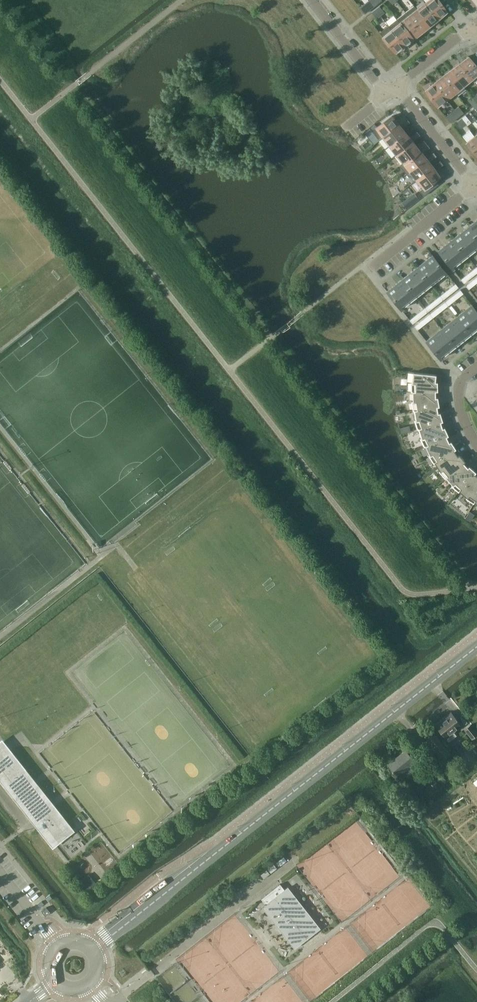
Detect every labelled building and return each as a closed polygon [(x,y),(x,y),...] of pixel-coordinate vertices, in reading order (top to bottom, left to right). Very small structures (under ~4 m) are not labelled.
[(369,0),(368,0),(365,3),(370,9),(374,6),(369,0)] [(438,18),(447,11),(438,0),(428,0),(426,2),(438,18)] [(426,2),(417,9),(430,24),(438,18),(426,2)] [(379,5),(376,8),(380,15),(384,12),(379,5)] [(430,24),(417,9),(414,5),(406,11),(409,15),(421,31),(430,24)] [(377,18),(380,15),(376,8),(372,11),(377,18)] [(421,31),(409,15),(406,11),(397,18),(400,22),(413,38),(421,31)] [(413,38),(400,22),(397,18),(389,25),(404,44),(413,38)] [(395,51),(404,44),(389,25),(380,32),(395,51)] [(468,55),(459,62),(472,78),(475,82),(476,80),(476,66),(468,55)] [(451,69),(463,85),(472,78),(459,62),(451,69)] [(442,76),(455,91),(463,85),(451,69),(442,76)] [(434,82),(446,98),(455,91),(442,76),(434,82)] [(438,105),(446,98),(434,82),(425,89),(438,105)] [(473,105),(474,106),(476,103),(476,102),(473,97),(469,100),(473,105)] [(455,109),(460,115),(464,112),(459,106),(455,109)] [(456,118),(460,115),(455,109),(451,112),(456,118)] [(379,139),(383,136),(407,118),(404,114),(396,120),(392,115),(372,130),(379,139)] [(462,117),(467,124),(470,121),(466,114),(462,117)] [(462,117),(458,121),(463,127),(467,124),(462,117)] [(390,145),(406,132),(402,128),(410,121),(407,118),(383,136),(390,145)] [(397,153),(412,141),(420,135),(417,131),(409,137),(406,132),(390,145),(397,153)] [(475,134),(466,141),(476,155),(476,137),(475,134)] [(403,162),(427,143),(424,139),(416,145),(412,141),(397,153),(403,162)] [(410,170),(426,158),(422,153),(430,147),(427,143),(403,162),(399,165),(406,173),(410,170)] [(434,151),(426,158),(410,170),(417,179),(432,166),(429,161),(437,155),(434,151)] [(435,170),(443,164),(440,160),(432,166),(417,179),(423,187),(424,187),(435,179),(439,175),(435,170)] [(419,190),(424,195),(438,183),(435,179),(424,187),(423,187),(419,190)] [(469,226),(476,236),(476,219),(469,226)] [(469,226),(453,238),(468,255),(476,248),(476,236),(469,226)] [(468,255),(453,238),(438,250),(452,268),(468,255)] [(447,272),(433,254),(417,266),(432,284),(447,272)] [(432,284),(417,266),(402,278),(416,296),(432,284)] [(416,296),(402,278),(387,290),(401,308),(416,296)] [(472,304),(457,316),(471,334),(476,329),(476,310),(472,304)] [(471,334),(457,316),(441,328),(455,346),(471,334)] [(455,346),(441,328),(426,340),(440,358),(455,346)] [(412,391),(435,390),(438,390),(437,381),(435,381),(436,374),(413,371),(412,382),(411,382),(411,391),(412,391)] [(414,410),(437,406),(439,406),(438,396),(436,397),(435,390),(412,391),(413,400),(411,401),(413,410),(414,410)] [(437,406),(414,410),(416,419),(415,419),(417,428),(419,428),(441,421),(443,420),(440,411),(438,412),(437,406)] [(441,421),(419,428),(422,437),(420,438),(424,446),(426,445),(446,436),(448,435),(444,426),(443,427),(441,421)] [(446,436),(426,445),(430,454),(429,455),(434,463),(435,462),(454,449),(456,448),(451,440),(449,441),(446,436)] [(446,477),(464,462),(465,460),(459,453),(458,455),(454,449),(435,462),(440,470),(439,471),(445,478),(446,477)] [(459,491),(459,490),(475,473),(476,471),(469,465),(468,467),(464,462),(446,477),(452,484),(452,485),(459,491)] [(476,498),(476,475),(475,473),(459,490),(467,496),(466,498),(474,503),(474,502),(476,498)] [(470,511),(465,518),(470,521),(474,515),(470,511)] [(451,713),(436,725),(446,739),(462,726),(451,713)] [(476,735),(476,732),(471,724),(464,730),(472,739),(476,735)] [(450,753),(434,734),(427,740),(442,759),(450,753)] [(405,750),(388,764),(397,776),(404,772),(407,776),(413,771),(410,766),(415,762),(405,750)] [(0,760),(0,775),(16,796),(19,793),(22,797),(19,799),(33,817),(36,815),(39,818),(36,821),(54,843),(70,831),(52,808),(50,809),(47,806),(49,804),(35,786),(33,787),(31,784),(32,783),(9,753),(7,755),(0,760)] [(280,884),(261,899),(266,904),(292,938),(311,923),(280,884)] [(46,907),(42,911),(45,916),(50,912),(46,907)]
